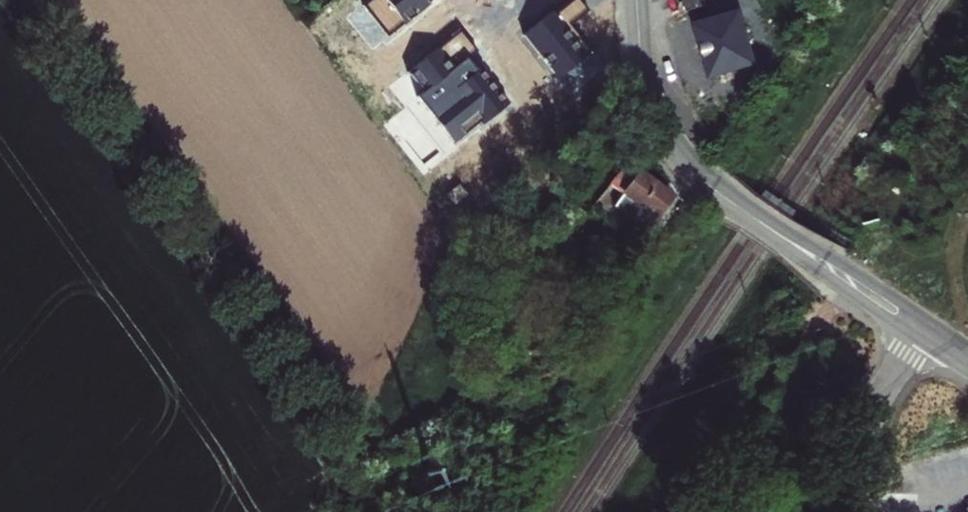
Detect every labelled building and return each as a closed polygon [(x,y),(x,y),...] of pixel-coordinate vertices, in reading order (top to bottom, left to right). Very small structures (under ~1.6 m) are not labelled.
[(363,6),(388,37),(416,15),(415,14),(432,0),(370,0),(363,6)] [(581,0),(572,0),(554,15),(552,12),(524,34),(559,79),(592,51),(571,25),(589,11),(581,0)] [(685,11),(701,6),(699,0),(681,0),(685,11)] [(740,16),(697,29),(711,79),(755,66),(740,16)] [(478,52),(461,30),(408,72),(424,92),(418,97),(454,143),(481,121),(484,125),(509,104),(480,68),(476,71),(468,59),(478,52)] [(649,181),(627,164),(611,185),(622,194),(613,205),(646,229),(670,197),(649,181)]
